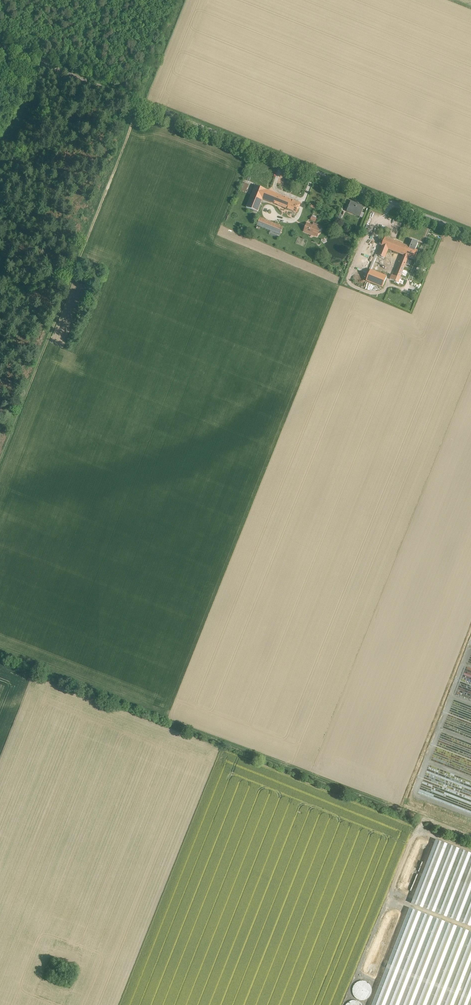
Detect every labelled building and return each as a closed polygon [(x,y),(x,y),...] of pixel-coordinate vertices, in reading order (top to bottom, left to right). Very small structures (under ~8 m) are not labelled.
[(293,201),(266,190),(267,190),(255,185),(246,207),(258,212),(263,199),(290,209),(293,201)] [(301,204),(293,201),(290,209),(297,212),(301,204)] [(364,207),(351,201),(347,211),(360,216),(364,207)] [(275,224),(260,218),(257,225),(272,231),(275,224)] [(320,228),(307,223),(304,231),(317,236),(320,228)] [(283,227),(275,224),(272,231),(280,234),(283,227)] [(398,243),(385,237),(382,246),(387,248),(395,251),(398,243)] [(410,247),(407,256),(408,256),(410,257),(414,259),(418,250),(415,249),(418,243),(412,241),(410,247)] [(410,247),(398,243),(395,251),(404,254),(407,256),(410,247)] [(382,246),(380,245),(377,255),(383,257),(387,248),(382,246)] [(406,262),(401,260),(395,276),(392,275),(391,279),(398,282),(406,262)] [(387,277),(370,270),(366,280),(383,287),(387,277)] [(412,908),(374,1004),(470,1004),(470,932),(412,908)] [(358,980),(355,982),(353,987),(352,990),(353,994),(354,996),(357,998),(360,1000),(365,1000),(368,999),(371,996),(373,993),(373,989),(372,987),(371,984),(368,981),(365,980),(362,980),(358,980)]
